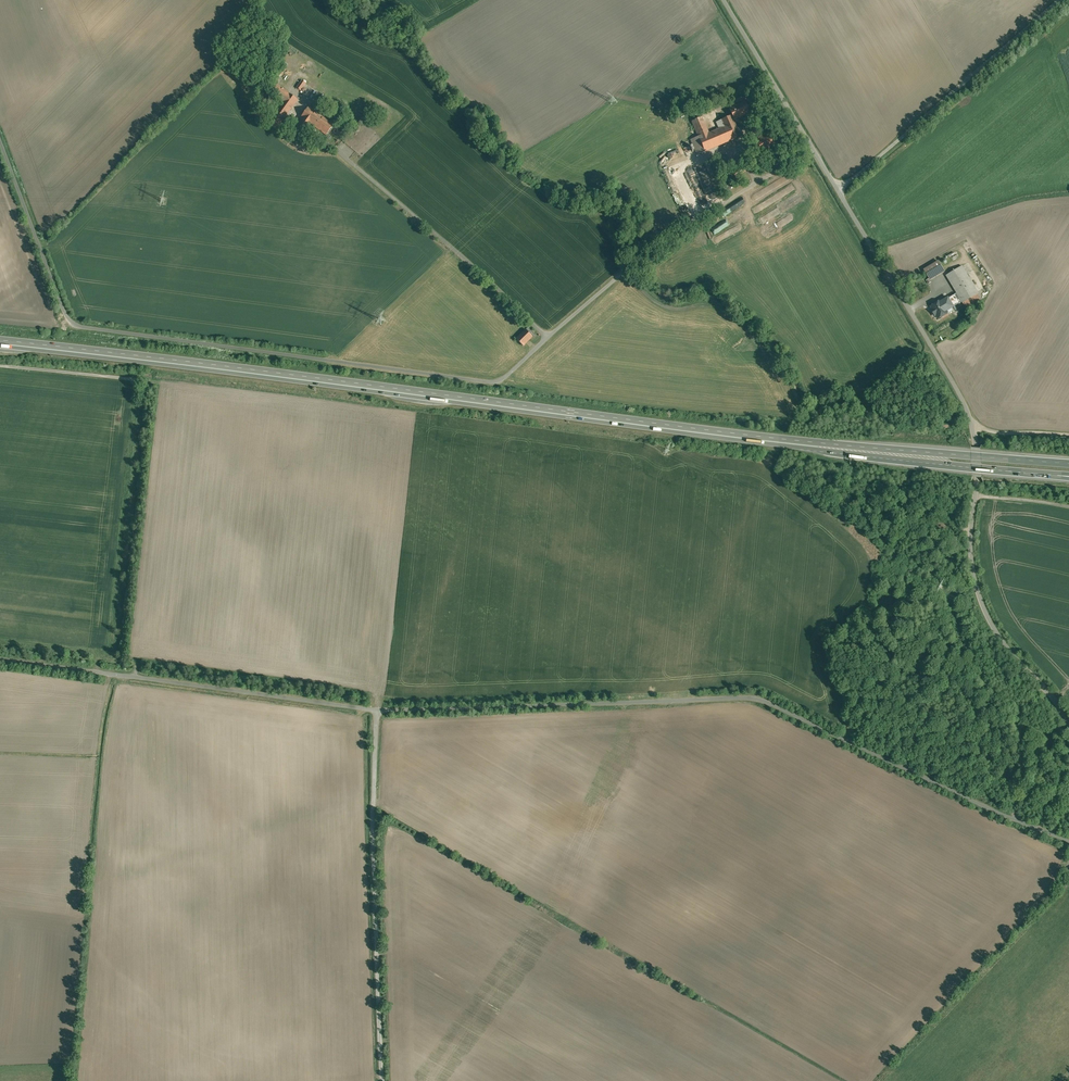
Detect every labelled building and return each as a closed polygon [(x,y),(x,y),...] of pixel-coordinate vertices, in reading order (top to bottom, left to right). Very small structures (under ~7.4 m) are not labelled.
[(282,66),(276,73),(280,76),(286,69),(282,66)] [(302,80),(296,87),(300,90),(306,83),(302,80)] [(298,99),(276,84),(269,92),(283,102),(267,123),(276,129),(298,99)] [(745,101),(729,108),(732,116),(734,119),(742,116),(742,117),(750,113),(745,101)] [(319,115),(308,107),(292,130),(303,138),(312,125),(319,115)] [(333,125),(319,115),(312,125),(321,132),(322,132),(326,135),(333,125)] [(732,116),(716,122),(719,128),(709,133),(702,117),(692,121),(698,136),(691,139),(697,155),(741,136),(734,119),(732,116)] [(697,199),(706,196),(695,167),(686,171),(697,199)] [(939,260),(924,269),(930,280),(945,271),(939,260)] [(962,266),(946,275),(957,294),(962,301),(963,303),(978,293),(962,266)] [(957,294),(949,299),(953,306),(962,301),(957,294)] [(948,298),(943,301),(942,299),(937,302),(931,306),(933,309),(938,318),(947,313),(946,310),(953,306),(949,299),(948,298)] [(517,337),(525,345),(535,336),(527,328),(517,337)]
